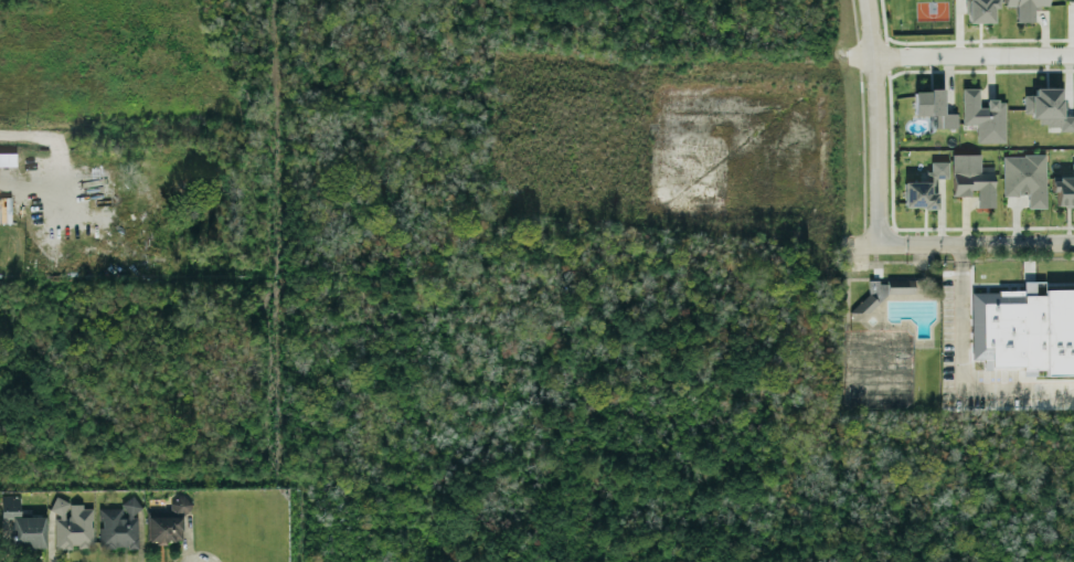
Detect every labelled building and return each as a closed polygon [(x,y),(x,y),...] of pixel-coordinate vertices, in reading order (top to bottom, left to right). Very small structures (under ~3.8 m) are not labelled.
[(994,22),(993,8),(998,7),(998,0),(969,0),(969,22),(994,22)] [(1033,7),(1047,7),(1047,0),(1005,0),(1005,6),(1015,5),(1016,22),(1033,22),(1033,7)] [(1005,141),(1004,99),(981,99),(981,87),(962,87),(963,123),(976,123),(976,142),(1005,141)] [(1062,115),(1062,87),(1035,87),(1035,94),(1024,94),(1024,115),(1039,115),(1039,125),(1059,125),(1059,130),(1073,130),(1073,115),(1062,115)] [(914,115),(936,115),(936,127),(957,127),(957,113),(944,113),(944,89),(914,90),(914,115)] [(980,153),(952,154),(953,193),(978,193),(978,207),(995,207),(994,172),(981,172),(980,153)] [(1046,207),(1045,154),(1003,154),(1004,195),(1028,195),(1029,207),(1046,207)] [(904,181),(904,208),(937,207),(937,190),(934,190),(933,178),(948,177),(948,161),(931,161),(931,171),(926,171),(926,181),(904,181)] [(1073,205),(1073,177),(1052,177),(1053,190),(1057,190),(1057,205),(1073,205)] [(971,359),(984,359),(984,367),(1046,367),(1046,374),(1073,374),(1073,289),(1046,289),(1046,280),(1025,280),(1025,290),(971,291),(971,359)] [(2,517),(13,517),(13,546),(45,547),(46,516),(20,515),(20,496),(2,495),(2,517)] [(99,508),(100,548),(139,547),(138,498),(124,499),(124,508),(99,508)] [(189,512),(189,498),(172,498),(171,511),(189,512)] [(94,546),(93,507),(82,507),(82,500),(53,501),(53,514),(55,514),(55,548),(72,548),(72,547),(94,546)] [(148,516),(148,541),(182,540),(182,515),(148,516)]
